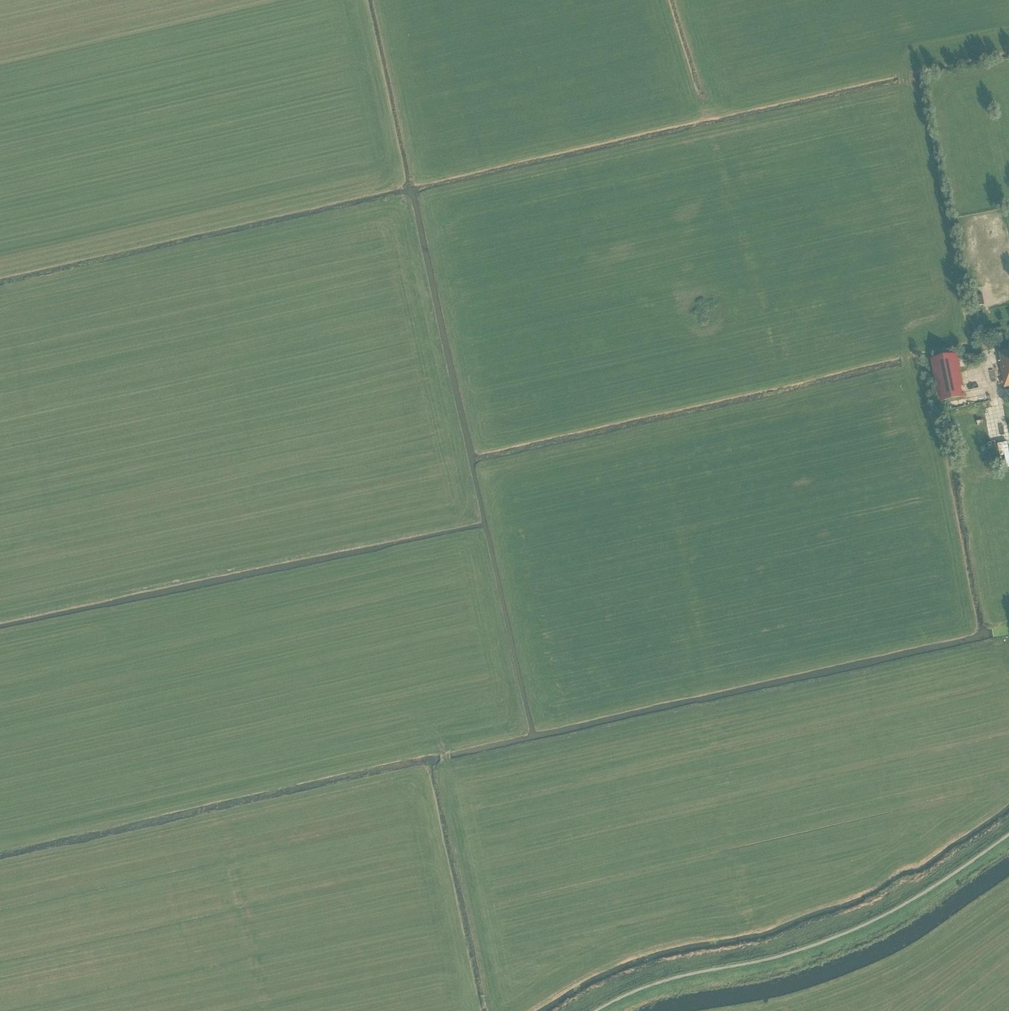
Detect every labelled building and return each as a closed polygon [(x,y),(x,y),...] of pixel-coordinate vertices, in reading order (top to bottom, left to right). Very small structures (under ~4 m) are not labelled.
[(1002,361),(999,361),(1000,365),(993,366),(996,378),(1000,377),(1001,384),(1004,383),(1004,387),(1008,386),(1008,350),(1000,352),(1002,361)] [(962,396),(954,356),(934,361),(942,400),(962,396)]
